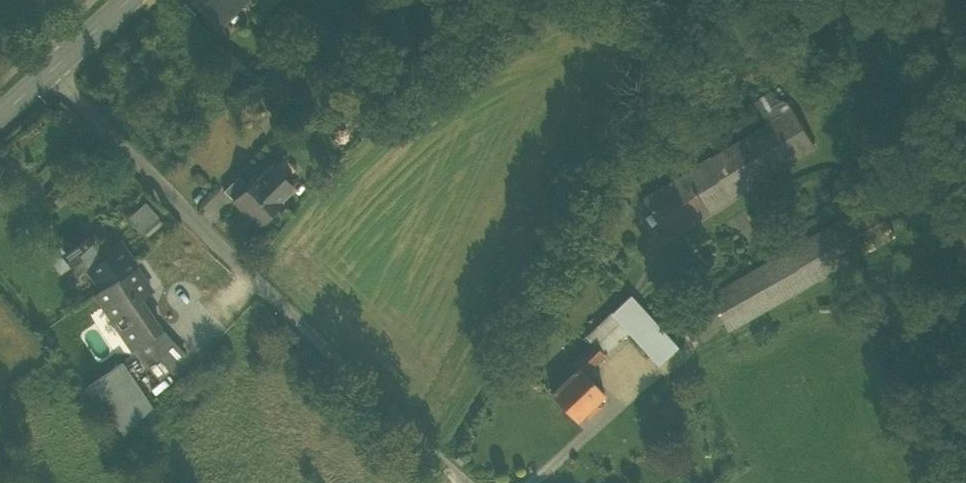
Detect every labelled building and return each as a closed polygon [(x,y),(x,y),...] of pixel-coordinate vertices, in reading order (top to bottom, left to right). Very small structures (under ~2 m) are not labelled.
[(217,25),(242,0),(192,0),(217,25)] [(197,45),(204,51),(208,46),(202,40),(197,45)] [(769,124),(793,110),(788,102),(777,97),(772,90),(755,101),(769,124)] [(769,124),(713,158),(735,196),(816,148),(793,110),(769,124)] [(714,208),(735,196),(713,158),(691,171),(714,208)] [(273,168),(258,182),(257,180),(250,187),(235,202),(243,211),(245,209),(259,224),(281,204),(279,203),(293,188),(273,168)] [(644,199),(667,237),(714,208),(691,171),(644,199)] [(234,201),(235,202),(250,187),(239,176),(225,191),(234,201)] [(625,199),(614,205),(622,218),(633,211),(625,199)] [(708,295),(728,330),(896,236),(876,201),(708,295)] [(132,223),(140,232),(156,217),(154,215),(143,204),(128,220),(132,223)] [(58,246),(68,260),(73,256),(77,254),(80,257),(85,258),(91,267),(87,270),(101,289),(135,266),(118,242),(109,248),(98,233),(90,239),(83,228),(58,246)] [(76,260),(73,256),(68,260),(58,246),(49,253),(61,271),(76,260)] [(98,291),(106,303),(125,291),(133,302),(140,298),(152,290),(135,266),(101,289),(98,291)] [(103,305),(132,348),(161,329),(140,298),(133,302),(125,291),(106,303),(103,305)] [(612,313),(623,324),(640,308),(629,296),(612,313)] [(659,329),(640,308),(623,324),(629,331),(642,345),(659,329)] [(593,342),(604,354),(629,331),(623,324),(612,313),(587,338),(592,343),(593,342)] [(185,354),(161,329),(132,348),(160,378),(185,354)] [(642,345),(659,364),(676,348),(659,329),(642,345)] [(569,366),(575,372),(579,367),(585,373),(604,354),(593,342),(592,343),(569,366)] [(123,362),(86,387),(125,434),(152,406),(123,362)] [(605,393),(585,373),(579,367),(575,372),(552,394),(577,420),(584,413),(589,417),(601,406),(596,401),(605,393)]
